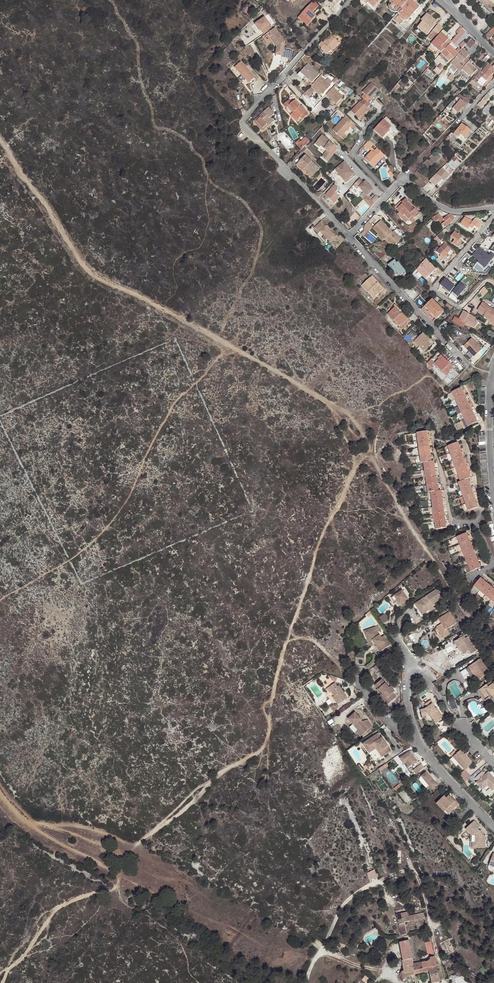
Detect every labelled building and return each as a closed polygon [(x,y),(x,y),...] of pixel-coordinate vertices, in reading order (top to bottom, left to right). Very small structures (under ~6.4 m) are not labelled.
[(375,11),(381,3),(379,2),(380,0),(366,0),(368,2),(367,4),(375,11)] [(397,12),(407,0),(392,0),(390,2),(389,3),(389,4),(389,5),(389,6),(389,7),(389,8),(389,9),(390,10),(390,11),(391,11),(392,12),(393,12),(394,12),(394,13),(395,13),(396,12),(397,12)] [(397,12),(399,14),(394,20),(399,25),(403,21),(404,21),(405,21),(406,21),(407,21),(408,20),(408,19),(409,19),(409,18),(410,19),(419,8),(413,3),(415,1),(414,0),(407,0),(397,12)] [(311,2),(297,18),(300,21),(299,22),(305,28),(314,18),(310,14),(316,7),(311,2)] [(435,23),(436,21),(427,14),(421,20),(422,21),(418,27),(427,35),(436,24),(435,23)] [(255,22),(262,34),(272,28),(265,16),(255,22)] [(431,42),(441,29),(437,26),(427,38),(431,42)] [(275,27),(268,32),(275,42),(274,43),(276,47),(275,54),(282,55),(283,50),(284,42),(275,27)] [(485,36),(488,39),(493,33),(493,27),(485,36)] [(275,42),(268,32),(266,33),(274,43),(275,42)] [(438,51),(439,51),(441,53),(450,43),(444,38),(445,37),(441,33),(431,45),(438,51)] [(336,45),(339,41),(331,34),(324,42),(323,41),(319,44),(322,47),(321,48),(327,53),(335,44),(336,45)] [(475,43),(471,39),(470,40),(465,45),(470,49),(475,43)] [(431,45),(431,44),(427,49),(435,55),(438,51),(431,45)] [(442,53),(445,56),(448,59),(451,61),(454,57),(458,53),(455,50),(449,45),(445,49),(442,53)] [(463,48),(461,50),(462,51),(451,63),(460,71),(469,61),(466,58),(467,57),(464,54),(467,51),(463,48)] [(382,60),(373,70),(375,73),(384,63),(382,60)] [(460,71),(468,79),(471,76),(472,77),(478,70),(469,61),(460,71)] [(248,83),(254,77),(240,62),(234,67),(248,83)] [(312,83),(319,75),(307,64),(297,74),(301,78),(303,75),(312,83)] [(493,71),(493,69),(489,64),(477,77),(483,83),(482,84),(483,85),(488,80),(487,79),(493,71)] [(321,76),(313,84),(317,88),(324,93),(331,86),(321,76)] [(370,98),(379,88),(372,81),(360,94),(363,96),(368,101),(370,98)] [(314,91),(310,87),(305,92),(310,96),(314,91)] [(330,99),(336,105),(343,97),(333,88),(326,95),(330,99)] [(382,90),(379,88),(370,98),(373,101),(382,90)] [(470,102),(471,100),(460,92),(457,96),(460,98),(453,106),(456,109),(453,113),(457,116),(462,110),(464,107),(466,108),(471,103),(470,102)] [(358,117),(367,107),(371,103),(368,101),(363,96),(350,110),(358,117)] [(298,119),(306,112),(295,100),(292,103),(289,100),(283,105),(286,108),(288,107),(293,113),(298,119)] [(370,109),(367,107),(358,117),(360,119),(370,109)] [(267,125),(272,121),(270,118),(274,115),(268,108),(257,118),(263,124),(265,127),(267,125)] [(308,115),(306,112),(298,119),(293,113),(291,115),(298,124),(308,115)] [(355,124),(347,117),(344,120),(343,118),(332,130),(344,140),(348,136),(344,133),(351,125),(352,127),(355,124)] [(274,122),(272,121),(267,125),(265,127),(263,124),(257,118),(256,120),(264,129),(267,129),(269,127),(274,122)] [(388,132),(390,130),(392,128),(384,120),(374,131),(384,139),(389,133),(388,132)] [(460,134),(467,140),(473,133),(461,124),(452,134),(456,138),(460,134)] [(321,135),(318,139),(332,155),(337,148),(328,142),(329,141),(321,135)] [(309,140),(306,139),(298,147),(301,149),(309,140)] [(332,155),(318,139),(315,144),(319,147),(320,145),(326,150),(322,157),(328,161),(332,155)] [(383,154),(376,148),(373,152),(371,151),(364,158),(373,166),(381,158),(380,158),(381,157),(380,157),(383,154)] [(319,171),(314,166),(313,167),(309,164),(311,162),(305,156),(296,164),(302,171),(303,170),(307,173),(306,174),(310,179),(319,171)] [(341,165),(351,176),(354,173),(344,162),(341,165)] [(346,181),(351,176),(341,165),(336,171),(346,181)] [(439,175),(433,182),(439,187),(441,185),(445,179),(448,181),(452,176),(444,169),(442,171),(439,175)] [(363,190),(362,191),(367,195),(372,190),(364,182),(363,183),(359,179),(356,182),(363,190)] [(359,187),(362,191),(363,190),(356,182),(353,185),(357,189),(359,187)] [(334,193),(338,189),(334,184),(325,194),(333,203),(338,198),(334,193)] [(374,203),(378,198),(374,194),(370,198),(374,203)] [(372,206),(374,203),(370,198),(367,195),(364,198),(372,206)] [(409,219),(415,214),(416,214),(419,211),(416,208),(415,209),(409,202),(410,200),(407,197),(402,202),(404,203),(398,209),(400,212),(398,213),(406,222),(409,221),(409,219)] [(444,227),(452,220),(447,215),(443,218),(438,213),(432,218),(435,222),(438,220),(444,227)] [(469,226),(472,227),(474,225),(478,228),(480,224),(474,219),(472,221),(465,216),(460,223),(468,228),(469,226)] [(381,220),(372,228),(378,233),(384,240),(385,239),(392,232),(381,220)] [(321,222),(313,228),(318,233),(319,232),(327,241),(333,236),(321,222)] [(392,232),(385,239),(393,247),(401,240),(397,236),(398,235),(394,230),(392,232)] [(461,238),(462,236),(455,230),(451,236),(455,239),(453,242),(458,247),(463,241),(461,238)] [(442,240),(443,239),(446,234),(442,231),(437,236),(442,240)] [(450,256),(454,252),(445,243),(437,251),(441,255),(440,256),(443,259),(448,254),(450,256)] [(401,276),(406,272),(398,261),(391,267),(395,271),(397,270),(401,276)] [(431,273),(436,269),(428,262),(418,271),(422,275),(427,270),(431,273)] [(371,277),(383,290),(386,288),(374,275),(371,277)] [(375,298),(383,290),(371,277),(363,285),(375,298)] [(411,297),(420,307),(425,302),(416,292),(411,297)] [(436,318),(444,311),(432,298),(425,305),(436,318)] [(484,299),(480,306),(487,311),(486,312),(493,317),(493,305),(484,299)] [(401,326),(409,318),(397,305),(387,314),(393,321),(394,320),(401,326)] [(462,323),(461,322),(462,320),(472,329),(475,324),(472,322),(474,319),(461,310),(456,317),(452,315),(450,318),(459,326),(462,323)] [(462,320),(461,322),(462,323),(471,329),(472,329),(462,320)] [(425,351),(432,345),(429,341),(431,339),(424,332),(415,340),(425,351)] [(474,356),(482,349),(471,338),(464,345),(474,356)] [(439,351),(427,362),(448,385),(460,374),(439,351)] [(450,393),(454,400),(463,396),(460,389),(450,393)] [(457,407),(466,403),(463,396),(454,400),(457,407)] [(457,407),(460,414),(470,410),(466,403),(457,407)] [(460,414),(463,421),(473,416),(470,410),(460,414)] [(473,416),(463,421),(467,428),(476,424),(473,416)] [(415,434),(416,442),(426,440),(425,433),(415,434)] [(426,440),(416,442),(417,449),(427,448),(426,440)] [(447,447),(450,454),(459,451),(456,444),(447,447)] [(417,449),(418,456),(428,455),(427,448),(417,449)] [(452,461),(462,457),(459,451),(450,454),(452,461)] [(419,464),(422,463),(429,462),(428,455),(418,456),(419,464)] [(452,461),(455,468),(464,464),(462,457),(452,461)] [(422,463),(423,471),(433,470),(432,462),(429,462),(422,463)] [(455,468),(458,475),(467,471),(464,464),(455,468)] [(424,479),(434,477),(433,470),(423,471),(424,479)] [(461,482),(466,480),(470,479),(467,471),(458,475),(461,482)] [(425,486),(435,485),(434,477),(424,479),(425,486)] [(460,491),(469,487),(466,480),(461,482),(457,484),(460,491)] [(426,493),(429,493),(436,492),(435,485),(425,486),(426,493)] [(460,491),(463,498),(472,494),(469,487),(460,491)] [(429,493),(431,500),(441,499),(439,492),(436,492),(429,493)] [(472,494),(463,498),(465,505),(474,501),(472,494)] [(432,508),(442,506),(441,499),(431,500),(432,508)] [(477,508),(474,501),(465,505),(468,512),(477,508)] [(432,508),(433,515),(443,514),(442,506),(432,508)] [(433,515),(434,522),(444,521),(443,514),(433,515)] [(444,521),(434,522),(435,530),(445,529),(444,521)] [(493,528),(493,525),(492,521),(486,523),(487,526),(488,529),(488,532),(489,535),(490,538),(491,542),(493,544),(493,548),(493,530),(493,528)] [(458,545),(468,541),(465,534),(455,538),(458,545)] [(471,548),(468,541),(458,545),(461,552),(471,548)] [(464,559),(474,555),(471,548),(461,552),(464,559)] [(467,566),(476,562),(474,555),(464,559),(467,566)] [(479,569),(476,562),(467,566),(470,573),(479,569)] [(472,587),(478,592),(485,584),(479,579),(472,587)] [(485,584),(478,592),(483,596),(490,588),(485,584)] [(489,601),(493,596),(493,592),(490,588),(483,596),(489,601)] [(396,594),(404,607),(411,602),(403,589),(396,594)] [(436,589),(426,595),(427,596),(423,599),(422,598),(415,603),(422,613),(429,609),(428,607),(432,604),(442,597),(436,589)] [(422,613),(415,603),(414,604),(421,615),(422,613)] [(447,629),(456,622),(449,611),(433,622),(443,637),(450,634),(447,629)] [(376,627),(366,630),(369,637),(366,639),(365,639),(370,648),(373,647),(378,654),(390,646),(384,636),(381,638),(378,634),(376,627)] [(464,658),(475,651),(468,637),(465,638),(463,635),(453,642),(456,647),(455,648),(461,656),(464,658)] [(480,657),(461,669),(464,673),(470,669),(476,678),(489,670),(480,657)] [(392,692),(396,690),(393,685),(391,686),(384,677),(377,682),(379,686),(386,696),(385,696),(389,701),(395,697),(392,692)] [(334,693),(332,694),(337,701),(335,702),(335,701),(333,702),(332,700),(328,703),(332,709),(337,705),(338,705),(338,704),(348,698),(342,690),(339,685),(336,681),(329,686),(331,689),(334,693)] [(486,696),(491,694),(493,698),(493,683),(493,682),(488,685),(487,683),(480,687),(486,696)] [(386,696),(379,686),(378,687),(381,692),(379,693),(386,703),(389,701),(385,696),(386,696)] [(483,698),(486,696),(480,687),(477,689),(483,698)] [(443,716),(437,709),(435,710),(433,707),(430,702),(431,701),(430,699),(423,703),(425,706),(424,707),(418,708),(420,713),(426,711),(427,714),(429,716),(431,714),(433,717),(434,716),(437,720),(443,716)] [(369,718),(364,720),(362,722),(360,720),(362,718),(356,711),(349,718),(354,723),(350,726),(357,734),(359,732),(362,735),(373,724),(369,718)] [(379,732),(367,740),(371,745),(372,744),(375,749),(378,747),(381,752),(379,753),(383,757),(393,750),(385,739),(383,740),(381,737),(382,736),(379,732)] [(371,745),(367,740),(364,741),(371,751),(375,749),(372,744),(371,745)] [(409,766),(413,763),(405,753),(396,760),(399,765),(405,761),(409,766)] [(460,753),(452,759),(458,766),(464,773),(472,767),(460,753)] [(458,766),(452,759),(449,761),(456,768),(458,766)] [(416,774),(422,770),(418,765),(413,770),(416,774)] [(492,777),(490,779),(485,774),(484,775),(481,771),(474,778),(479,783),(476,785),(481,791),(487,786),(492,791),(493,790),(493,779),(492,777)] [(420,777),(432,790),(437,785),(425,772),(420,777)] [(442,795),(436,801),(444,809),(445,808),(449,812),(456,805),(453,800),(452,801),(447,795),(444,797),(442,795)] [(444,809),(436,801),(434,803),(441,812),(444,809)] [(477,833),(479,832),(477,830),(479,827),(473,821),(464,829),(471,836),(471,850),(476,850),(476,848),(482,848),(482,843),(485,843),(485,836),(482,835),(479,836),(477,833)] [(370,880),(377,877),(373,870),(367,873),(370,880)] [(406,922),(427,918),(426,911),(407,915),(407,913),(404,913),(403,913),(398,915),(399,918),(403,934),(408,933),(406,922)] [(414,963),(409,939),(401,940),(404,959),(403,959),(406,973),(410,972),(415,971),(414,963)] [(416,974),(430,971),(433,982),(441,980),(438,965),(436,956),(431,956),(431,958),(431,959),(430,960),(428,961),(427,961),(426,960),(414,963),(415,971),(416,974)]
